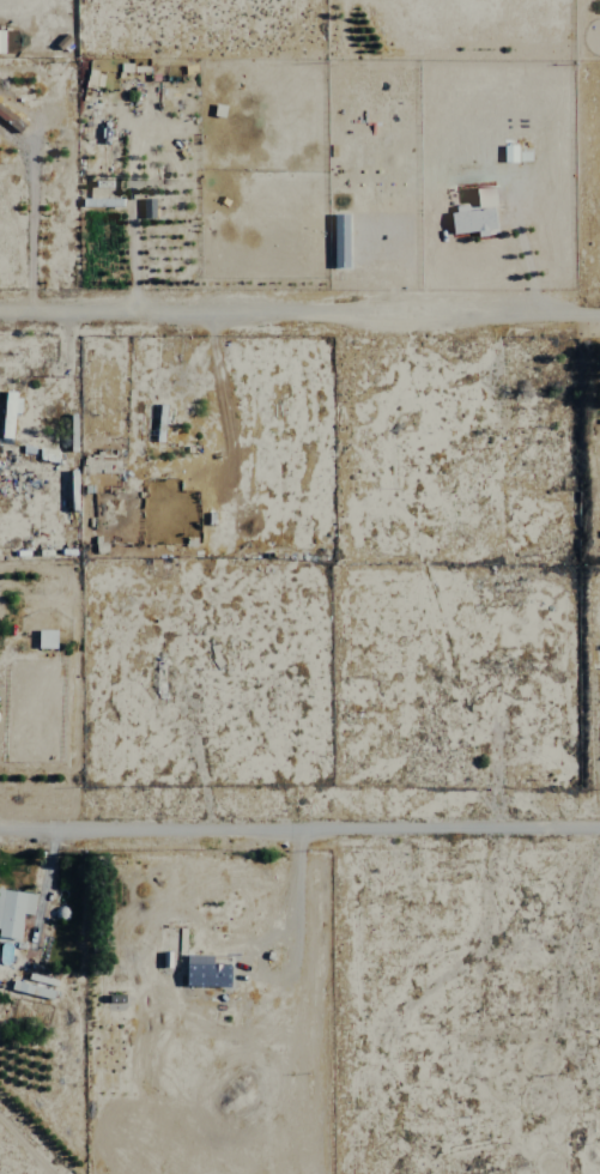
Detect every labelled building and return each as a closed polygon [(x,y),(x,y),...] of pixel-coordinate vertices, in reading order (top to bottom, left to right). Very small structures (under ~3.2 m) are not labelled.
[(25,914),(35,916),(38,895),(7,890),(6,898),(0,897),(0,937),(21,940),(25,914)] [(233,965),(189,965),(188,987),(232,988),(233,965)] [(55,998),(58,980),(29,975),(28,983),(12,981),(11,991),(55,998)]
